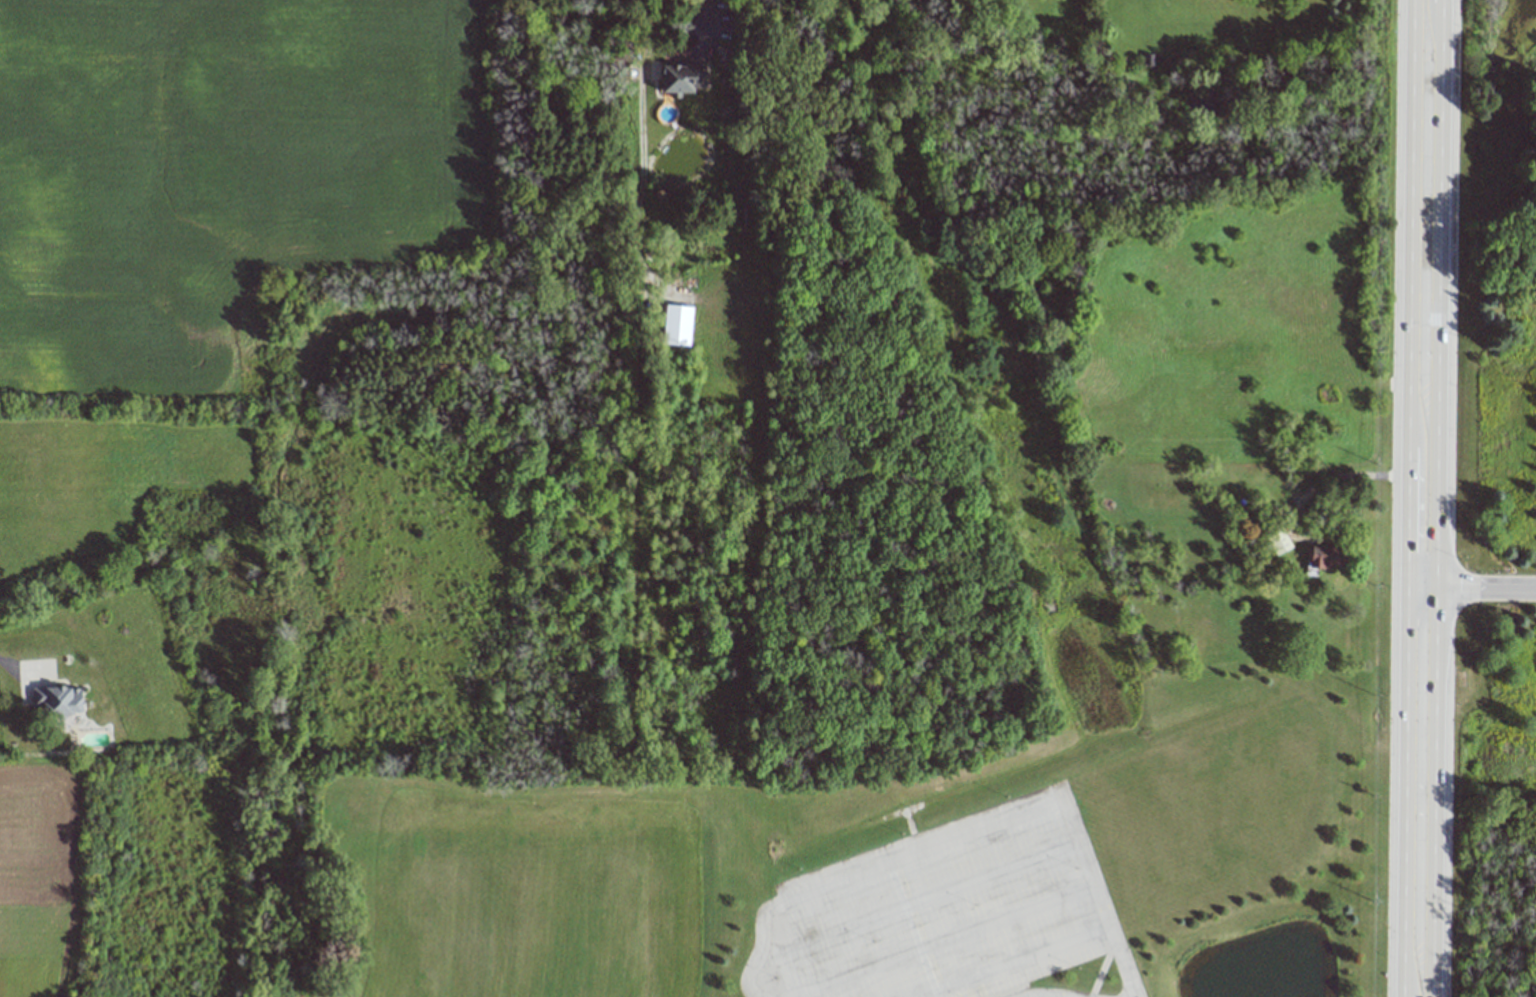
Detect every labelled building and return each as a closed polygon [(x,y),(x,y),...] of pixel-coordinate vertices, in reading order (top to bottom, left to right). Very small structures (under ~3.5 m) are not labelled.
[(705,66),(661,64),(660,94),(680,95),(680,93),(693,93),(693,88),(704,88),(705,66)] [(663,344),(690,345),(691,306),(664,305),(663,344)] [(1309,568),(1329,568),(1329,565),(1345,566),(1345,546),(1310,546),(1309,568)] [(32,706),(41,706),(41,716),(81,715),(81,686),(31,688),(32,706)]
